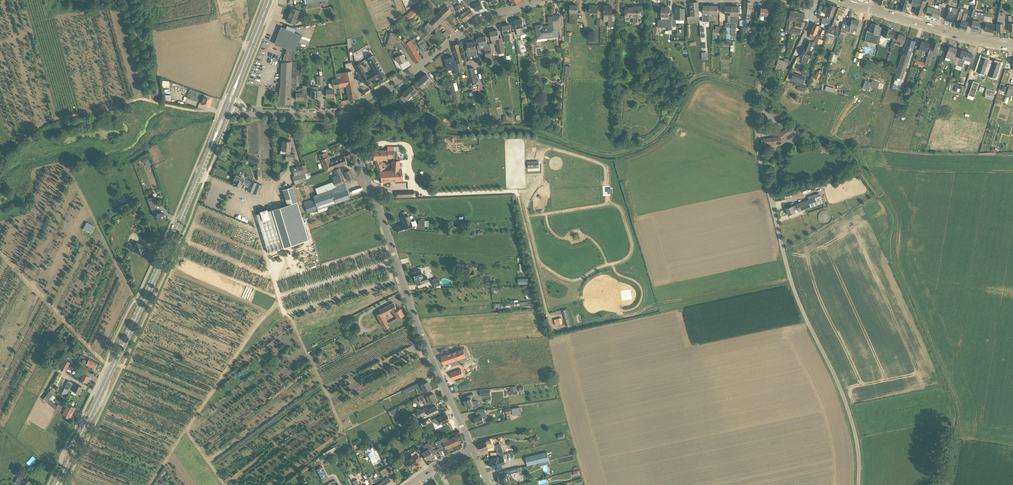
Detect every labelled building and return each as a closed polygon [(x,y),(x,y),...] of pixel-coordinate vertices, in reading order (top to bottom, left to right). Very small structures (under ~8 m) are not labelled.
[(473,4),(476,11),(483,8),(480,0),(481,0),(472,0),(473,4)] [(900,10),(901,10),(900,11),(903,11),(905,11),(909,0),(903,0),(900,10)] [(926,2),(921,0),(912,0),(911,4),(917,7),(914,14),(921,16),(926,2)] [(929,1),(926,14),(932,16),(934,9),(931,8),(933,1),(931,1),(931,0),(927,0),(929,1)] [(464,1),(461,3),(463,5),(461,6),(465,11),(470,18),(475,14),(464,1)] [(688,23),(698,23),(700,22),(700,21),(698,2),(690,3),(692,17),(688,17),(688,23)] [(934,9),(932,16),(939,18),(943,4),(940,3),(938,10),(934,9)] [(452,12),(446,5),(441,11),(447,17),(452,12)] [(578,12),(578,10),(578,5),(570,5),(570,24),(578,24),(578,19),(574,19),(574,12),(578,12)] [(594,18),(598,19),(598,13),(598,6),(590,5),(590,9),(586,9),(586,13),(589,13),(589,16),(594,16),(594,18)] [(830,24),(836,7),(830,5),(827,16),(828,16),(827,18),(823,17),(821,23),(825,24),(825,23),(830,25),(830,24)] [(421,10),(417,6),(406,16),(410,20),(421,10)] [(461,6),(459,8),(460,8),(457,11),(465,21),(470,18),(465,11),(461,6)] [(616,22),(616,16),(616,13),(612,13),(612,6),(609,6),(604,6),(604,14),(608,14),(608,27),(616,27),(616,22)] [(710,6),(710,21),(713,21),(714,16),(712,16),(712,14),(718,14),(718,6),(710,6)] [(949,6),(949,8),(948,12),(945,20),(952,22),(954,14),(957,15),(958,9),(949,6)] [(635,23),(641,24),(641,17),(642,17),(643,7),(638,7),(626,7),(626,17),(635,17),(635,23)] [(672,18),(669,18),(670,7),(661,7),(661,20),(658,20),(658,27),(669,28),(669,30),(672,30),(672,26),(672,18)] [(839,28),(834,26),(841,9),(836,7),(830,24),(830,25),(826,35),(835,38),(839,28)] [(291,8),(288,17),(286,21),(292,23),(293,23),(295,24),(300,11),(295,9),(294,9),(291,8)] [(676,17),(673,17),(672,17),(672,18),(672,26),(676,26),(676,20),(685,20),(685,8),(681,8),(676,8),(676,17)] [(770,24),(772,15),(768,15),(769,9),(761,9),(761,15),(760,15),(759,20),(765,21),(765,24),(770,24)] [(424,27),(430,34),(436,27),(447,17),(441,11),(424,27)] [(792,20),(796,20),(798,12),(791,11),(789,21),(788,20),(785,32),(793,34),(794,29),(790,28),(792,20)] [(960,11),(957,23),(961,24),(960,28),(966,30),(968,22),(965,21),(967,14),(964,13),(960,11)] [(798,12),(796,20),(800,21),(800,24),(799,23),(798,27),(803,28),(804,22),(803,22),(805,14),(798,12)] [(980,20),(983,21),(985,16),(977,14),(977,17),(974,17),(971,28),(978,30),(980,22),(980,20)] [(537,39),(559,36),(557,24),(562,24),(561,16),(549,17),(550,26),(543,27),(543,25),(536,26),(537,39)] [(985,16),(983,21),(986,22),(986,23),(985,30),(992,32),(994,25),(989,24),(991,17),(985,16)] [(1005,17),(998,17),(997,24),(997,32),(1004,32),(1003,25),(1005,25),(1005,17)] [(518,36),(522,35),(528,34),(527,27),(524,28),(522,19),(518,20),(518,19),(515,20),(515,21),(518,36)] [(845,35),(846,31),(851,32),(851,30),(857,32),(859,21),(852,19),(851,25),(850,25),(843,23),(842,30),(841,30),(840,34),(845,35)] [(811,39),(814,40),(819,26),(815,24),(810,37),(812,38),(811,39)] [(872,24),(870,31),(867,31),(865,42),(878,45),(882,27),(879,27),(879,25),(872,24)] [(515,33),(512,33),(510,25),(502,26),(504,34),(508,33),(510,40),(516,39),(515,33)] [(287,49),(292,51),(295,52),(302,35),(281,27),(275,44),(287,49)] [(431,35),(440,44),(441,44),(450,35),(446,31),(443,34),(436,27),(430,34),(431,35)] [(895,32),(892,30),(892,29),(885,27),(882,36),(889,38),(890,37),(893,38),(895,32)] [(503,39),(500,39),(498,30),(490,32),(492,40),(496,39),(499,53),(505,52),(503,39)] [(386,48),(393,50),(398,34),(391,32),(386,48)] [(899,34),(897,40),(901,42),(900,46),(903,47),(906,36),(899,34)] [(490,45),(488,45),(486,36),(478,38),(480,46),(478,46),(478,50),(485,49),(487,61),(493,60),(490,45)] [(417,42),(420,46),(419,46),(423,51),(428,47),(422,39),(417,42)] [(803,48),(801,55),(804,56),(802,60),(808,62),(812,51),(813,52),(817,44),(814,43),(813,42),(813,43),(807,40),(804,48),(803,48)] [(908,40),(903,56),(901,61),(897,73),(896,77),(903,79),(904,76),(915,42),(908,40)] [(929,53),(936,56),(938,51),(937,50),(939,43),(933,40),(929,53)] [(404,45),(416,63),(422,60),(411,41),(408,42),(404,45)] [(915,54),(918,55),(921,56),(923,49),(927,51),(929,43),(922,41),(919,50),(916,49),(915,54)] [(478,59),(477,54),(476,49),(475,42),(467,43),(468,47),(465,47),(468,56),(470,61),(478,59)] [(464,66),(463,62),(458,44),(454,45),(457,56),(458,60),(458,63),(460,72),(468,71),(468,68),(467,66),(464,66)] [(946,57),(951,58),(950,62),(955,64),(957,58),(954,57),(957,49),(950,46),(946,57)] [(292,51),(287,49),(282,63),(281,63),(280,87),(291,87),(292,69),(292,62),(292,51)] [(957,58),(955,64),(954,64),(962,67),(964,63),(968,52),(962,50),(959,58),(963,59),(962,62),(960,62),(958,62),(959,59),(957,58)] [(400,64),(406,61),(403,54),(400,56),(397,51),(394,52),(396,57),(398,62),(399,61),(400,64)] [(861,59),(863,53),(857,51),(855,57),(861,59)] [(968,52),(964,63),(969,65),(967,72),(970,73),(973,63),(971,62),(973,54),(968,52)] [(355,66),(358,71),(367,86),(371,83),(370,81),(378,76),(381,80),(386,77),(373,55),(368,58),(375,71),(366,76),(362,68),(359,63),(355,66)] [(458,63),(458,60),(455,61),(454,57),(446,59),(448,70),(452,69),(453,73),(460,72),(458,63)] [(985,71),(988,62),(989,60),(988,60),(982,58),(981,57),(980,61),(979,63),(977,69),(977,71),(984,73),(985,71)] [(992,63),(989,72),(988,75),(996,77),(996,76),(998,71),(999,68),(1001,64),(1000,64),(993,62),(993,61),(992,63)] [(298,90),(296,90),(296,76),(300,76),(301,70),(295,70),(295,62),(292,62),(292,69),(291,87),(291,89),(291,92),(296,92),(296,100),(304,100),(304,93),(307,93),(307,86),(302,86),(302,89),(298,89),(298,90)] [(468,71),(471,83),(477,82),(473,67),(468,68),(468,71)] [(341,78),(337,79),(339,87),(346,86),(349,100),(357,98),(352,71),(341,73),(340,73),(341,78)] [(436,74),(438,83),(445,81),(443,72),(436,74)] [(792,79),(791,80),(803,84),(805,77),(794,73),(791,72),(789,78),(792,79)] [(432,80),(427,74),(417,82),(423,89),(428,84),(432,89),(436,85),(432,80)] [(339,87),(337,79),(332,80),(333,83),(328,84),(329,90),(326,90),(326,97),(334,97),(334,88),(339,87)] [(872,83),(865,81),(863,88),(869,91),(871,86),(878,89),(880,83),(873,80),(872,83)] [(973,81),(968,95),(974,97),(979,83),(973,81)] [(413,95),(418,91),(417,91),(412,85),(408,89),(413,95)] [(290,97),(291,92),(291,89),(291,87),(280,87),(279,103),(290,104),(290,97)] [(315,88),(311,88),(311,98),(318,98),(318,96),(321,96),(321,91),(315,91),(315,88)] [(187,97),(198,102),(208,106),(209,106),(210,105),(213,98),(190,89),(187,97)] [(413,95),(408,89),(403,94),(404,94),(400,97),(405,102),(413,95)] [(457,90),(452,91),(454,99),(462,97),(461,92),(458,92),(457,90)] [(774,120),(778,114),(773,109),(768,115),(774,120)] [(788,141),(785,137),(796,130),(793,125),(778,135),(778,138),(764,139),(764,146),(783,144),(788,141)] [(286,160),(288,160),(293,161),(293,155),(290,154),(290,151),(291,141),(283,141),(282,151),(286,151),(286,154),(286,160)] [(387,150),(374,151),(374,160),(375,160),(376,160),(387,160),(387,159),(393,159),(393,151),(400,151),(400,146),(388,146),(387,150)] [(328,157),(327,157),(325,153),(320,156),(327,172),(347,163),(344,157),(330,163),(328,157)] [(377,165),(379,172),(381,181),(382,181),(401,180),(400,175),(401,175),(401,174),(400,174),(400,171),(399,171),(400,160),(392,161),(391,171),(385,171),(385,168),(382,168),(381,164),(380,164),(377,165)] [(295,185),(296,185),(307,181),(306,179),(302,165),(292,168),(294,176),(292,176),(295,185)] [(333,189),(345,183),(344,181),(347,180),(353,178),(350,170),(344,172),(346,176),(344,177),(344,176),(340,167),(330,171),(332,175),(329,176),(330,179),(329,179),(331,182),(314,188),(316,192),(312,194),(313,196),(333,189)] [(253,177),(246,174),(244,178),(240,188),(242,188),(243,188),(244,186),(245,183),(250,185),(251,181),(253,177)] [(240,188),(244,178),(236,175),(234,179),(235,179),(232,184),(240,188)] [(248,191),(258,195),(262,185),(256,183),(251,181),(250,185),(248,191)] [(350,198),(345,183),(333,189),(313,196),(315,202),(313,203),(312,200),(304,202),(308,216),(327,210),(326,206),(350,198)] [(292,187),(282,190),(287,205),(267,211),(267,209),(259,211),(260,213),(256,214),(268,253),(309,240),(292,187)] [(820,196),(815,197),(817,205),(823,203),(821,196),(820,196)] [(158,210),(153,208),(156,203),(151,197),(148,199),(154,217),(162,220),(164,214),(157,211),(158,210)] [(810,208),(817,205),(815,197),(796,204),(796,205),(793,206),(792,206),(786,208),(788,215),(795,213),(794,210),(797,208),(799,212),(806,209),(810,208)] [(397,227),(399,233),(407,231),(406,229),(412,227),(411,223),(409,217),(403,219),(404,224),(401,225),(401,226),(397,227)] [(83,230),(92,232),(95,225),(86,222),(83,230)] [(145,247),(140,245),(140,244),(137,242),(137,243),(134,242),(133,245),(132,244),(129,242),(129,243),(127,248),(142,255),(142,253),(143,253),(143,252),(143,251),(145,247)] [(425,282),(428,281),(426,276),(423,277),(420,270),(412,272),(417,285),(425,282)] [(438,278),(432,280),(434,287),(440,285),(438,278)] [(377,315),(382,326),(383,326),(385,329),(389,327),(387,324),(388,324),(383,314),(392,310),(394,313),(397,318),(404,315),(401,309),(397,311),(396,308),(394,303),(379,310),(380,313),(377,315)] [(539,362),(535,342),(525,344),(529,364),(539,362)] [(472,360),(468,348),(442,357),(444,364),(451,362),(453,367),(472,360)] [(94,368),(97,363),(89,359),(88,361),(83,358),(81,362),(89,366),(87,368),(89,370),(92,372),(94,368)] [(59,369),(65,372),(70,363),(64,360),(59,369)] [(464,376),(461,369),(451,373),(453,380),(464,376)] [(74,376),(75,376),(87,383),(90,377),(83,373),(83,374),(77,371),(74,376)] [(58,373),(54,383),(53,383),(52,385),(55,387),(57,385),(62,375),(58,373)] [(80,391),(81,390),(82,388),(82,387),(78,385),(69,380),(65,388),(72,391),(72,390),(79,394),(79,393),(81,392),(80,391)] [(419,394),(421,393),(431,388),(428,381),(421,385),(420,382),(402,391),(404,394),(416,388),(419,394)] [(490,389),(480,390),(481,397),(490,396),(490,389)] [(61,414),(70,418),(71,415),(72,415),(75,408),(70,406),(67,404),(65,408),(58,404),(57,406),(49,399),(55,393),(51,390),(43,399),(61,414)] [(421,403),(424,401),(425,405),(430,403),(429,403),(436,400),(433,393),(426,396),(425,394),(423,395),(418,397),(421,403)] [(476,400),(473,402),(472,398),(475,397),(473,394),(470,395),(466,397),(467,400),(465,401),(468,408),(474,405),(475,409),(479,407),(480,404),(479,401),(476,400)] [(418,417),(428,413),(429,416),(438,411),(436,406),(428,409),(427,407),(416,412),(409,415),(410,417),(414,416),(415,419),(418,417)] [(520,407),(512,408),(512,415),(521,414),(520,407)] [(484,422),(483,419),(488,417),(485,410),(478,411),(480,416),(474,418),(477,425),(484,422)] [(438,426),(441,424),(449,421),(446,415),(442,416),(439,417),(432,419),(434,423),(436,422),(438,426)] [(442,439),(435,442),(436,446),(443,443),(445,449),(459,443),(457,436),(448,440),(446,437),(442,439)] [(489,449),(494,447),(494,446),(491,439),(479,445),(482,451),(489,448),(489,449)] [(434,452),(428,442),(422,446),(425,451),(422,453),(426,460),(433,456),(431,453),(434,452)] [(501,447),(496,449),(498,455),(504,454),(503,451),(501,447)] [(421,460),(415,451),(410,454),(413,457),(405,462),(411,469),(416,466),(416,467),(420,464),(418,462),(421,460)] [(549,460),(548,452),(526,458),(527,465),(549,460)] [(502,464),(506,463),(504,457),(499,459),(498,456),(491,459),(493,462),(490,463),(492,468),(495,467),(496,470),(503,467),(502,464)] [(328,478),(322,467),(316,470),(322,481),(328,478)] [(382,481),(385,484),(390,484),(393,483),(388,476),(390,475),(385,467),(380,471),(385,479),(382,481)] [(499,477),(500,480),(499,480),(500,483),(501,482),(502,484),(504,484),(506,484),(507,484),(516,482),(516,481),(516,480),(515,480),(515,479),(514,479),(514,478),(513,478),(513,477),(512,477),(509,478),(508,473),(501,476),(499,477)]
